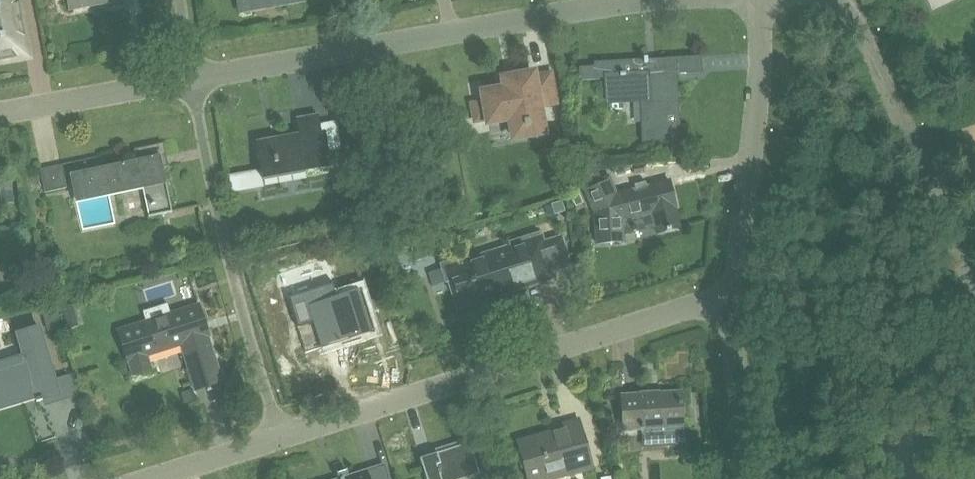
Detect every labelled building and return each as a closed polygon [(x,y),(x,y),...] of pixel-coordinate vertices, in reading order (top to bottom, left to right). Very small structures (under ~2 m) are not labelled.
[(26,54),(17,0),(0,0),(0,59),(26,54)] [(68,9),(117,0),(67,0),(68,9)] [(239,11),(301,0),(236,0),(239,11)] [(676,73),(702,71),(701,55),(594,61),(594,66),(579,67),(579,80),(606,78),(607,98),(640,96),(642,122),(639,122),(640,141),(680,139),(676,73)] [(533,73),(513,76),(503,78),(505,89),(483,93),(484,101),(471,104),(474,122),(488,119),(488,121),(510,118),(511,127),(513,138),(543,133),(538,104),(554,102),(549,75),(534,78),(533,73)] [(328,168),(320,126),(318,115),(318,116),(318,115),(297,119),(296,119),(299,135),(257,142),(264,179),(328,168)] [(76,203),(143,189),(149,218),(172,213),(162,168),(168,166),(163,143),(134,149),(136,161),(99,169),(96,157),(74,162),(76,173),(69,174),(76,203)] [(67,188),(62,165),(40,169),(44,193),(67,188)] [(228,176),(231,193),(240,191),(237,174),(228,176)] [(670,180),(614,194),(606,177),(582,188),(593,213),(595,244),(622,242),(621,219),(651,211),(656,232),(679,227),(673,206),(676,206),(670,180)] [(578,191),(570,194),(575,205),(583,202),(578,191)] [(477,294),(507,284),(509,290),(553,276),(551,269),(568,263),(559,236),(542,242),(538,231),(507,241),(509,246),(463,261),(462,256),(439,264),(445,282),(449,281),(457,307),(479,300),(477,294)] [(333,283),(288,297),(305,352),(320,347),(371,331),(370,328),(363,306),(359,294),(358,291),(338,298),(338,296),(333,283)] [(48,315),(45,316),(49,330),(60,327),(53,303),(46,306),(48,315)] [(181,347),(193,384),(195,390),(222,381),(198,305),(118,330),(133,376),(152,370),(147,357),(181,347)] [(33,391),(36,399),(36,402),(42,400),(42,398),(58,394),(38,326),(37,326),(37,328),(18,333),(18,332),(17,332),(23,355),(0,362),(0,400),(33,391)] [(184,404),(195,401),(192,389),(181,393),(184,404)] [(661,427),(662,429),(662,444),(685,442),(684,431),(681,431),(679,392),(659,393),(659,392),(638,393),(637,395),(621,396),(623,429),(661,427)] [(516,440),(527,478),(566,467),(567,474),(591,467),(578,419),(559,425),(560,428),(516,440)] [(448,444),(433,449),(434,452),(418,458),(425,478),(458,478),(478,472),(468,441),(449,448),(448,444)]
